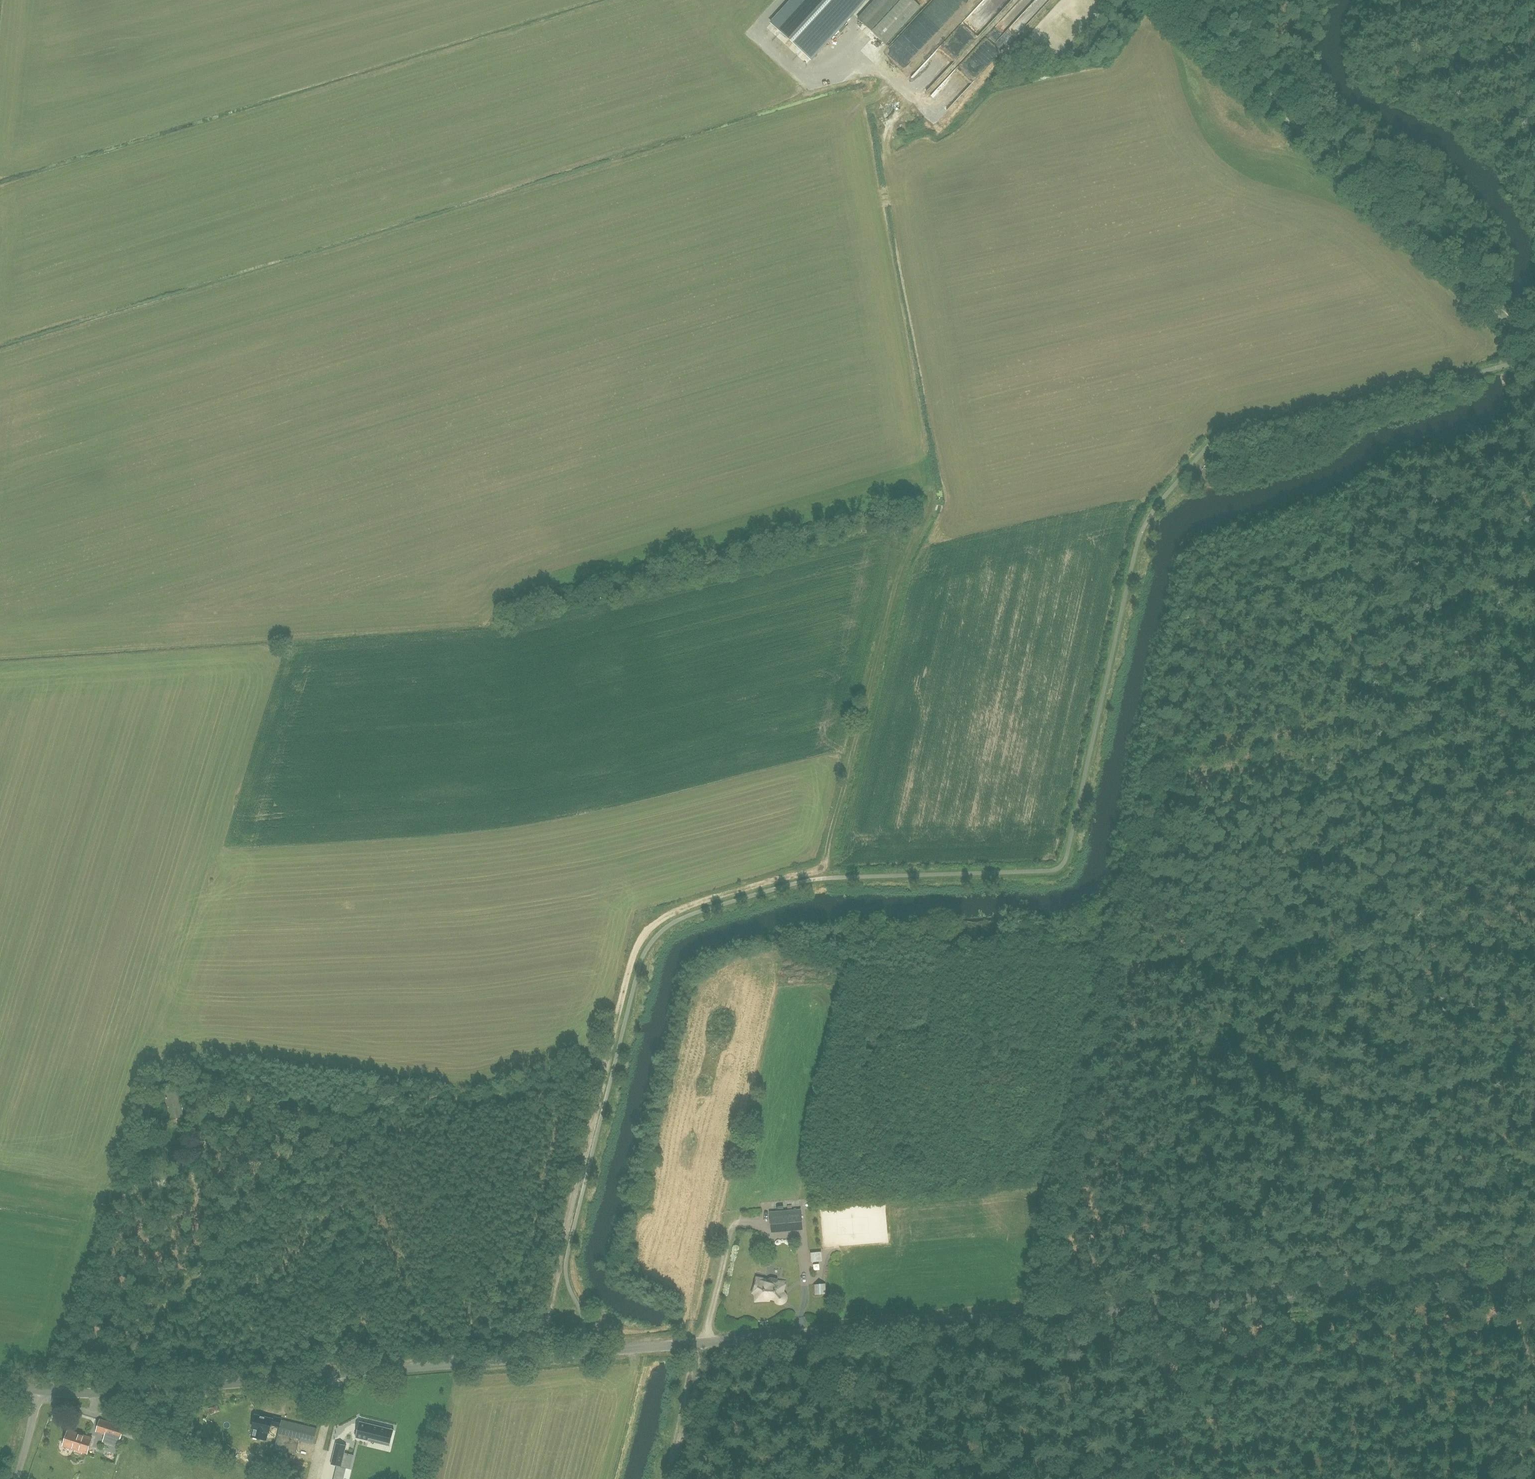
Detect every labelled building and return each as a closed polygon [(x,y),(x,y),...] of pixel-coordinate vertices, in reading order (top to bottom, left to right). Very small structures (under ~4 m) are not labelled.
[(769,21),(811,60),(865,1),(864,0),(789,0),(769,21)] [(886,43),(920,6),(913,0),(874,0),(858,17),(886,43)] [(904,70),(912,56),(903,51),(901,55),(896,52),(890,62),(904,70)] [(772,1230),(803,1227),(801,1209),(770,1212),(772,1230)] [(751,1294),(752,1294),(753,1294),(753,1295),(754,1302),(761,1302),(765,1302),(770,1302),(774,1302),(775,1303),(777,1304),(778,1305),(780,1305),(781,1305),(783,1305),(785,1304),(786,1303),(787,1301),(788,1299),(788,1298),(788,1296),(787,1294),(786,1293),(785,1292),(785,1291),(785,1290),(786,1284),(785,1284),(785,1283),(785,1282),(786,1280),(777,1280),(778,1279),(772,1277),(771,1277),(769,1278),(756,1276),(751,1294)] [(815,1294),(825,1294),(825,1284),(815,1284),(815,1294)] [(786,1316),(795,1317),(796,1308),(787,1307),(786,1316)] [(281,1427),(283,1420),(281,1419),(264,1415),(264,1417),(255,1414),(252,1427),(269,1432),(271,1425),(280,1427),(281,1427)] [(123,1427),(100,1420),(97,1430),(120,1438),(123,1427)] [(312,1444),(316,1428),(283,1420),(281,1427),(280,1427),(274,1449),(296,1454),(299,1441),(312,1444)] [(359,1421),(355,1438),(368,1441),(369,1438),(384,1442),(388,1428),(359,1421)] [(91,1438),(68,1430),(64,1445),(76,1449),(75,1450),(76,1451),(81,1453),(82,1452),(82,1451),(87,1452),(91,1438)] [(346,1445),(336,1442),(333,1452),(344,1455),(346,1445)] [(346,1468),(341,1467),(337,1466),(334,1478),(343,1478),(346,1468)]
